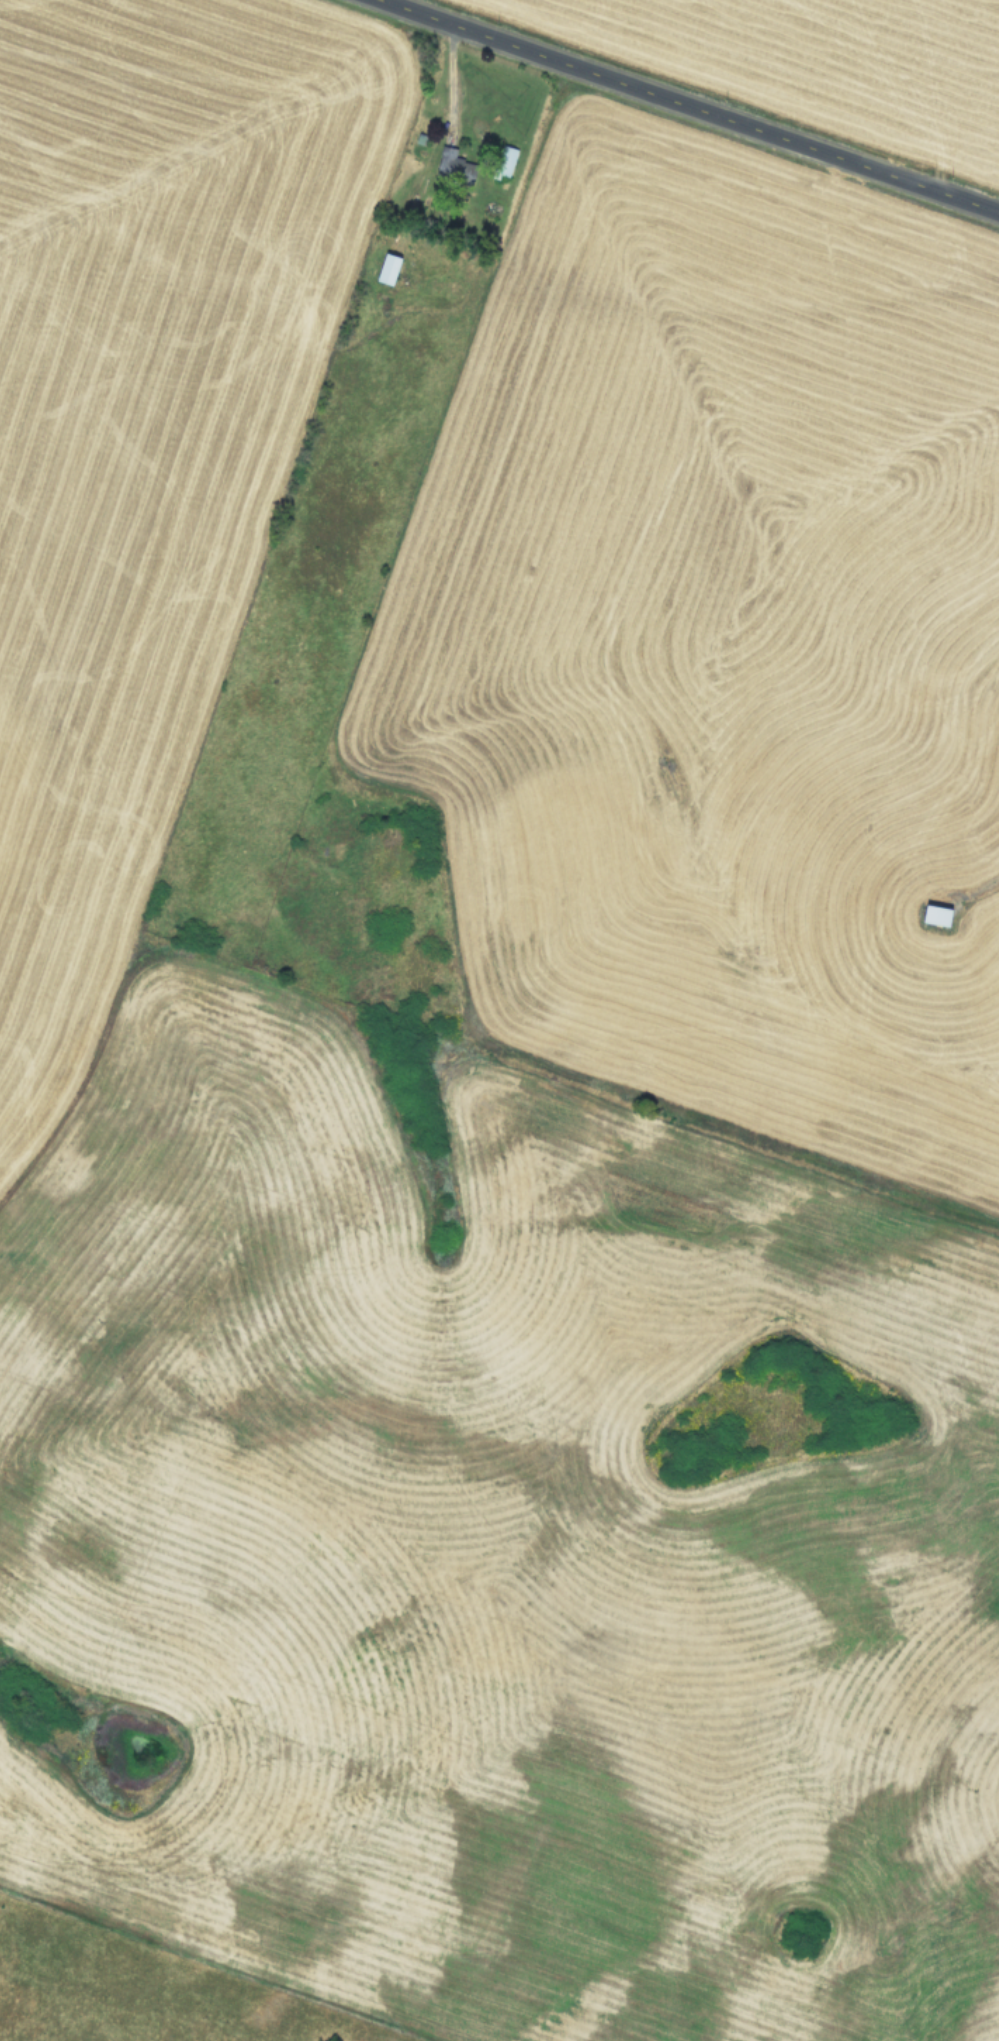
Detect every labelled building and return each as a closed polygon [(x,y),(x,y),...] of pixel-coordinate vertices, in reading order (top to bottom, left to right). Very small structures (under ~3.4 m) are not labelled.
[(518,148),(503,143),(498,160),(513,165),(518,148)] [(394,284),(403,257),(387,252),(378,279),(394,284)] [(944,907),(918,906),(917,924),(943,925),(944,907)]
